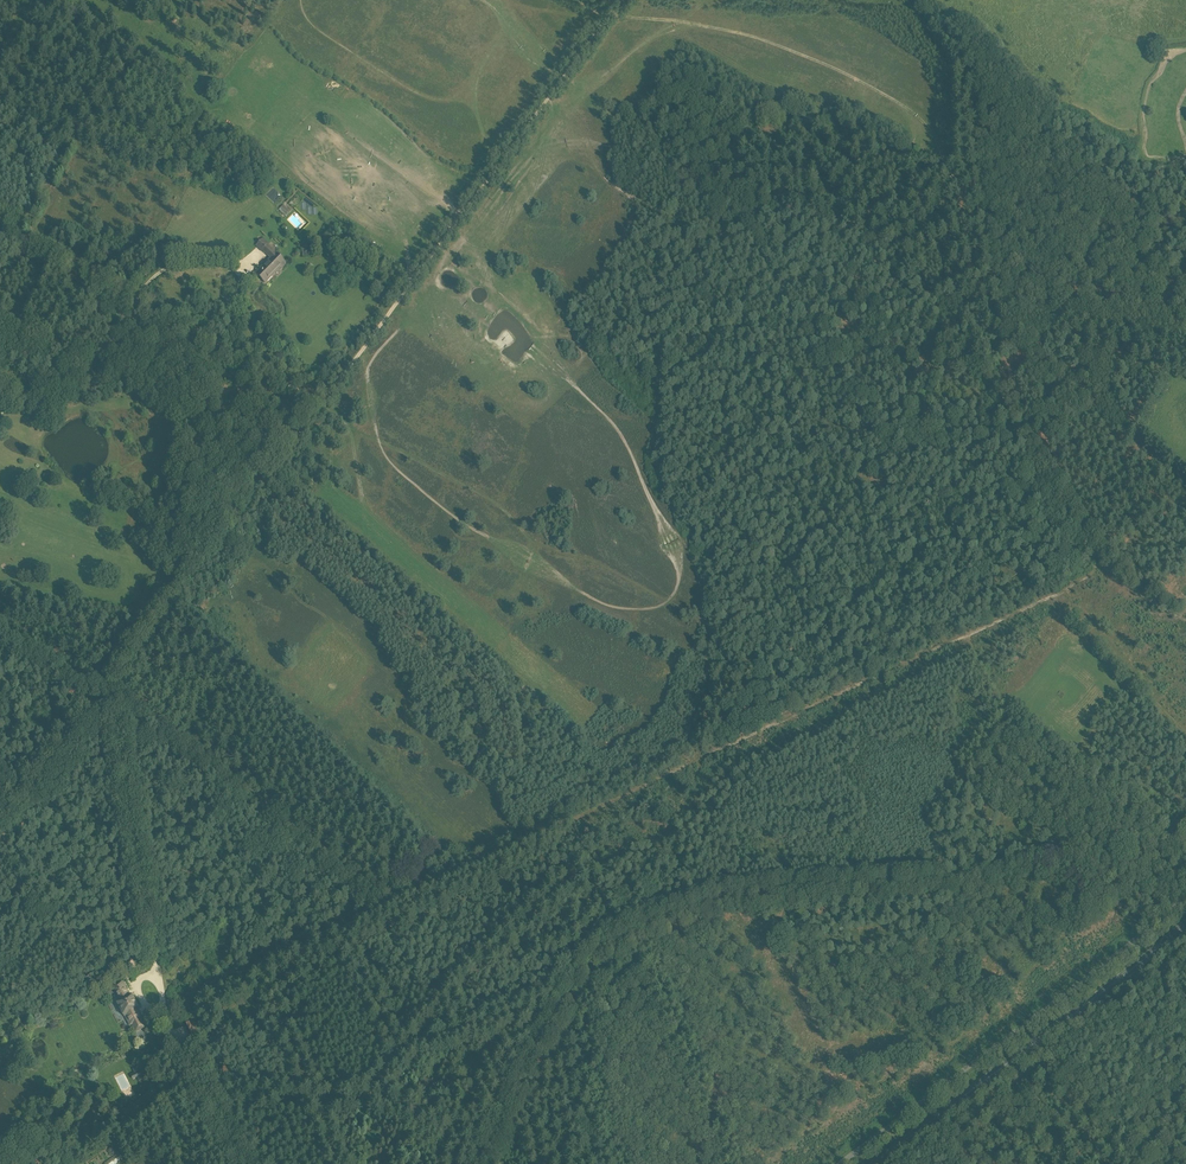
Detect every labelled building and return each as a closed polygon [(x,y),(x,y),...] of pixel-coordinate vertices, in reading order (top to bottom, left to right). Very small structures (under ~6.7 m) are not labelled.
[(990,115),(991,122),(1000,120),(998,113),(990,115)] [(203,117),(196,125),(201,129),(208,120),(203,117)] [(291,211),(284,204),(279,209),(286,216),(291,211)] [(271,258),(256,273),(265,282),(280,267),(281,268),(286,263),(262,240),(257,245),(271,258)] [(309,248),(302,248),(302,258),(310,258),(309,248)] [(123,983),(114,986),(121,1001),(117,1003),(123,1015),(127,1013),(133,1023),(132,1024),(136,1032),(146,1026),(137,1008),(138,1007),(132,995),(130,996),(123,983)] [(195,1021),(186,1025),(191,1038),(200,1034),(195,1021)] [(142,1071),(132,1076),(133,1079),(137,1078),(139,1081),(145,1078),(142,1071)] [(559,1099),(554,1106),(557,1108),(562,1102),(559,1099)] [(114,1145),(109,1149),(113,1155),(118,1151),(114,1145)] [(123,1162),(118,1155),(107,1163),(120,1163),(123,1162)]
